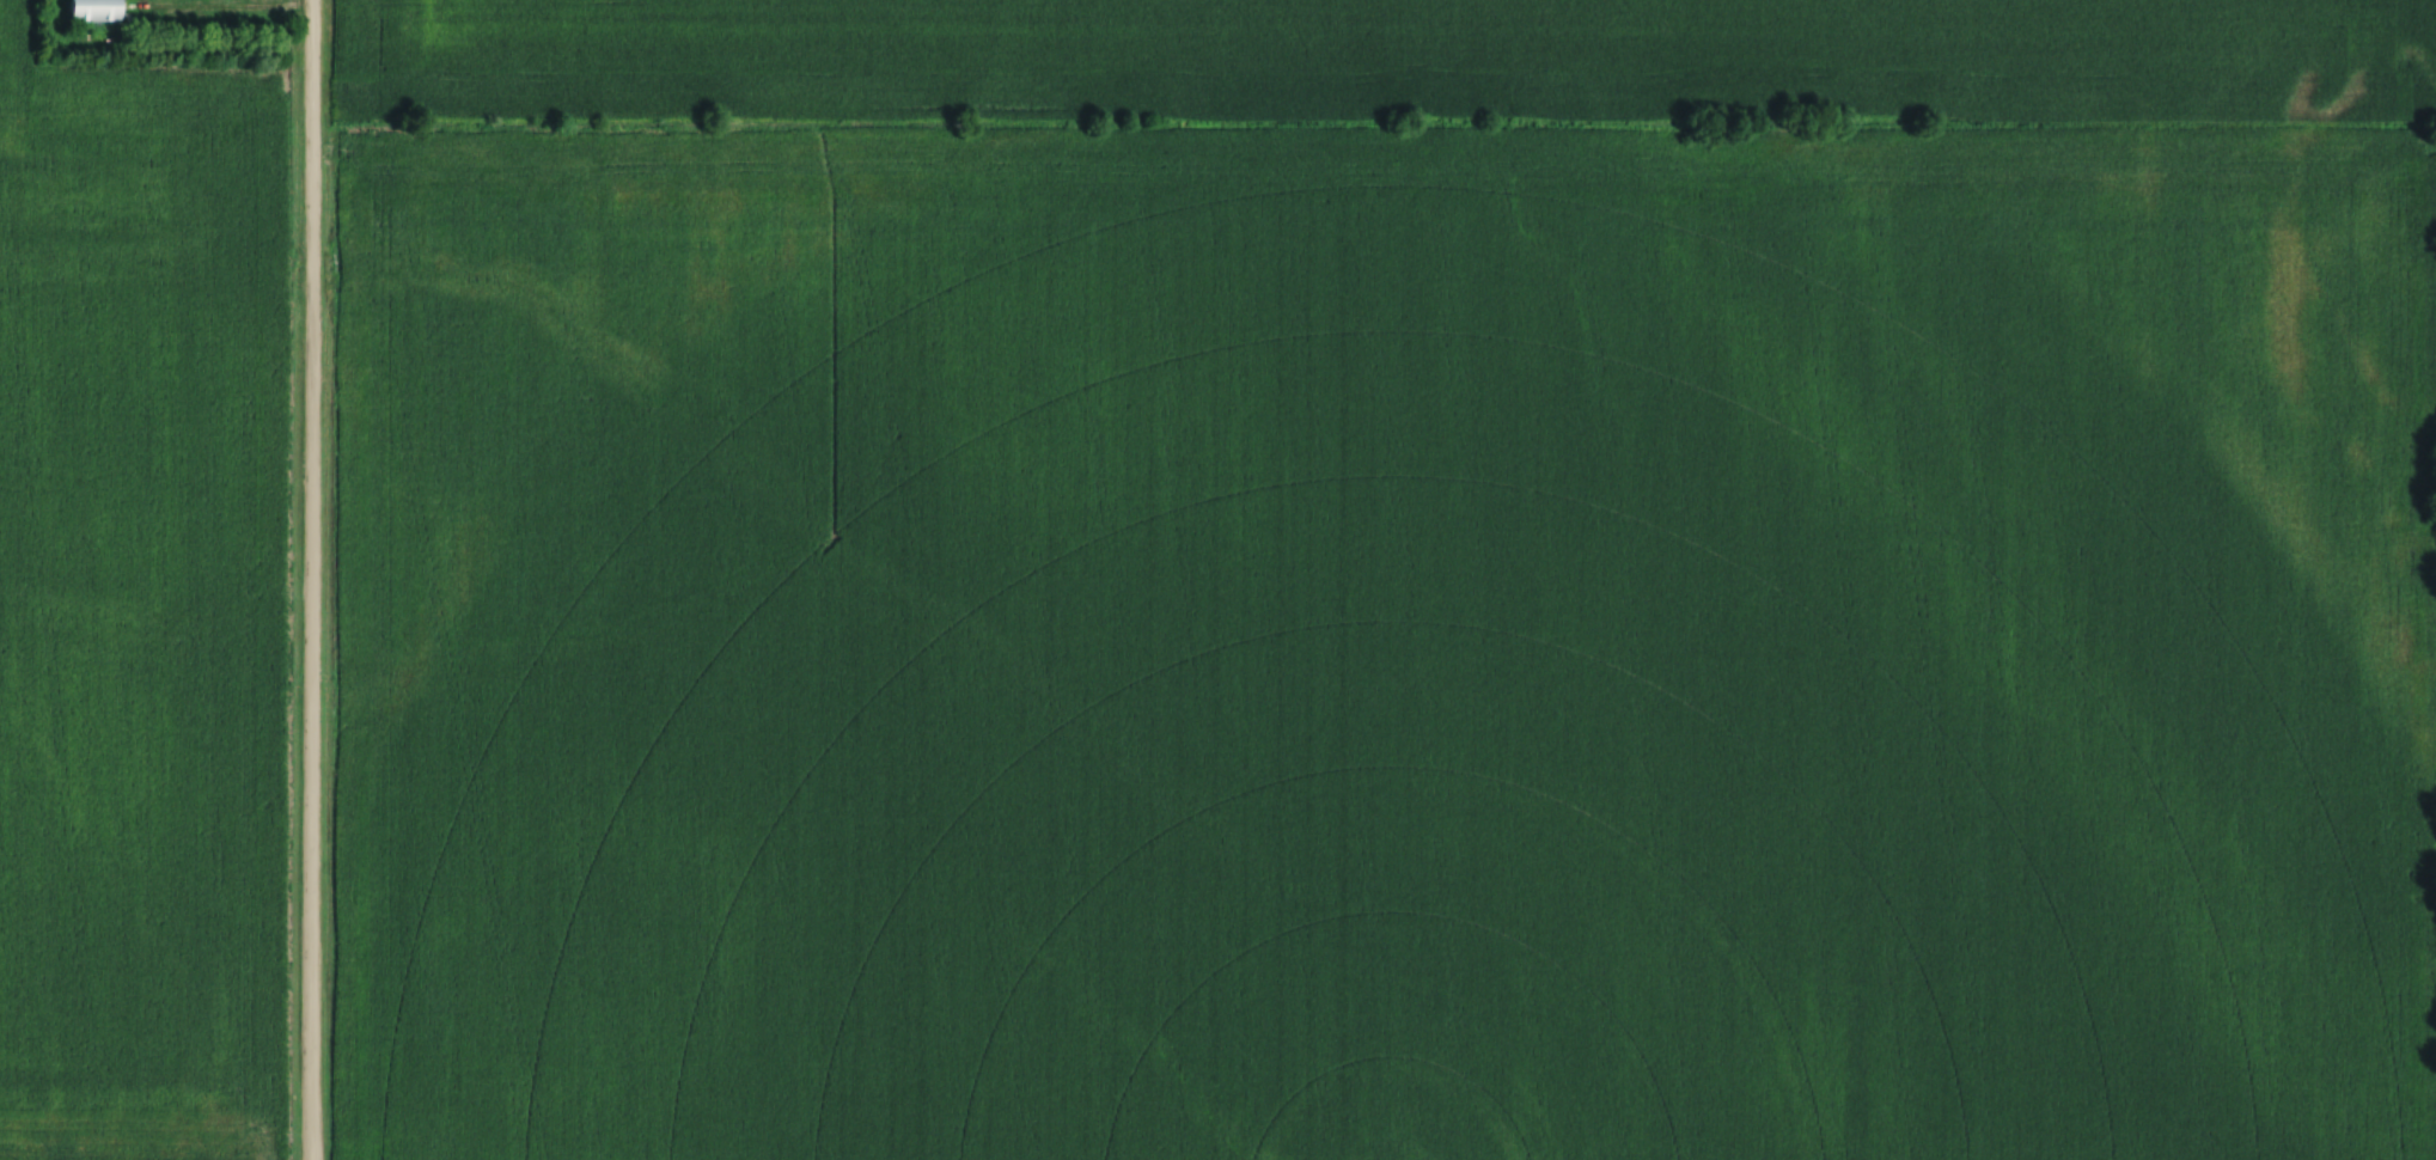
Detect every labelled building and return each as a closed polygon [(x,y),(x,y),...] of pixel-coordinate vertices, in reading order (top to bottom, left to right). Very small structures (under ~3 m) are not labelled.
[(132,20),(132,0),(72,0),(72,20),(132,20)]
